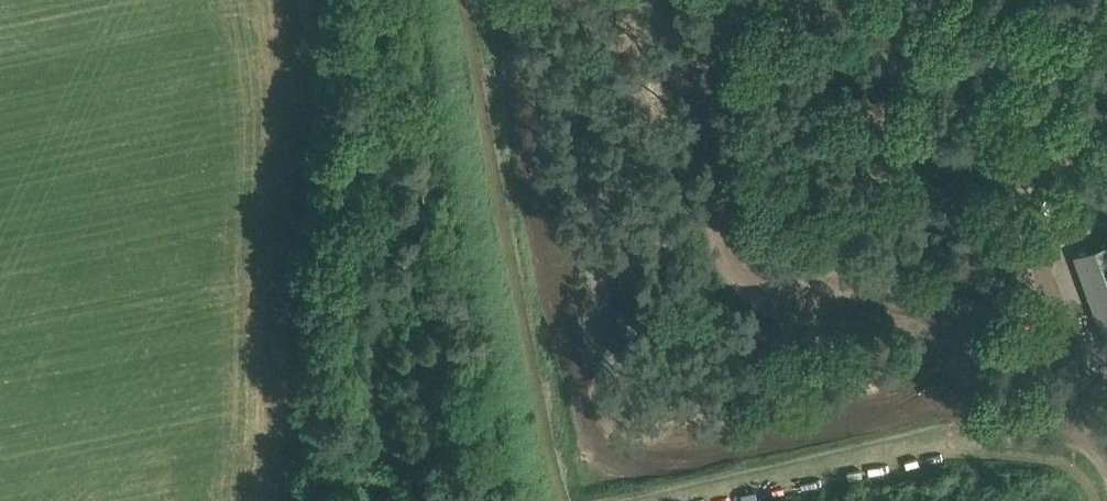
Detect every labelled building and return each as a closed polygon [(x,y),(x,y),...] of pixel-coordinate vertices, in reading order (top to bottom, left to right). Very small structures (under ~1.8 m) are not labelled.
[(1074,255),(1104,337),(1106,336),(1106,243),(1074,255)]
